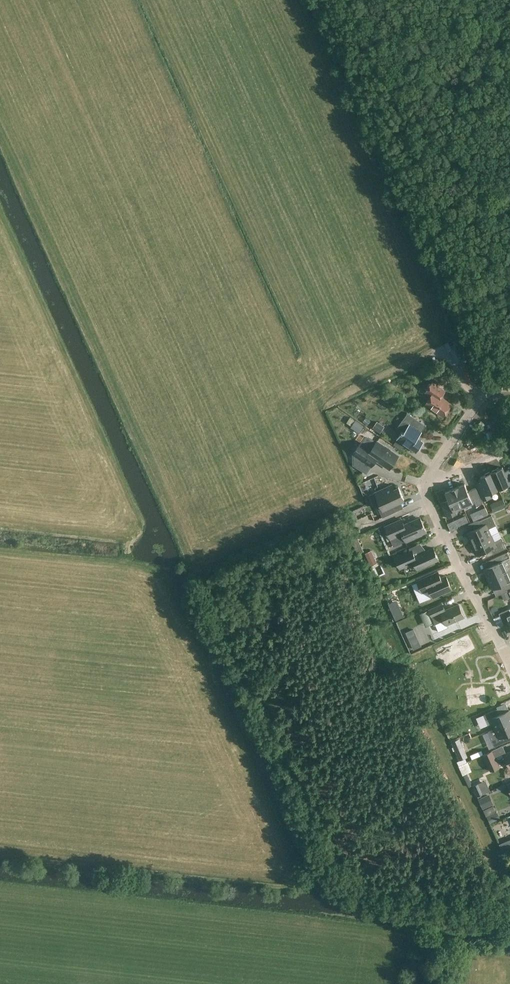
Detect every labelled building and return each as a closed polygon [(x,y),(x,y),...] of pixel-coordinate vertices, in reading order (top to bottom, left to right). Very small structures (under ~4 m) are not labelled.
[(443,416),(452,404),(441,397),(446,391),(432,382),(425,392),(431,396),(425,404),(443,416)] [(418,438),(422,432),(426,425),(407,412),(402,420),(409,424),(404,432),(402,431),(397,439),(417,452),(424,442),(418,438)] [(385,426),(377,421),(373,427),(381,432),(385,426)] [(363,436),(368,428),(361,423),(361,424),(358,422),(353,429),(363,436)] [(365,437),(361,442),(353,454),(371,466),(376,460),(389,469),(398,456),(377,441),(370,437),(365,437)] [(491,472),(499,488),(509,484),(509,486),(509,470),(509,469),(504,471),(502,467),(491,472)] [(499,488),(491,472),(480,477),(482,481),(477,483),(484,500),(490,498),(488,493),(499,488)] [(465,483),(455,488),(463,507),(471,503),(473,507),(482,503),(476,487),(468,491),(465,483)] [(382,517),(394,512),(391,505),(404,499),(399,487),(394,489),(392,485),(375,492),(381,505),(378,507),(382,517)] [(455,510),(463,507),(455,488),(445,492),(449,499),(441,502),(448,518),(457,514),(455,510)] [(347,513),(351,522),(358,519),(354,510),(347,513)] [(370,512),(360,514),(362,522),(372,519),(370,512)] [(468,532),(473,544),(491,535),(488,529),(496,525),(492,515),(479,521),(481,526),(468,532)] [(405,541),(426,532),(420,517),(404,525),(402,519),(385,526),(390,539),(402,534),(405,541)] [(491,535),(473,544),(477,554),(491,548),(493,554),(506,548),(502,538),(494,541),(491,535)] [(402,568),(407,566),(414,563),(417,569),(439,560),(433,548),(413,556),(411,550),(397,556),(402,568)] [(371,552),(366,554),(371,567),(378,564),(374,554),(372,555),(371,552)] [(488,579),(509,569),(509,558),(507,552),(493,558),(496,564),(484,569),(488,579)] [(488,579),(493,589),(505,584),(507,589),(509,588),(509,569),(488,579)] [(441,578),(438,571),(417,581),(422,592),(429,589),(433,598),(452,589),(446,575),(441,578)] [(429,610),(435,624),(444,620),(447,625),(464,617),(459,604),(445,610),(442,604),(429,610)] [(509,609),(499,613),(505,627),(509,625),(509,612),(509,609)] [(442,661),(474,645),(466,631),(443,642),(444,645),(436,649),(442,661)] [(495,728),(509,721),(509,711),(509,710),(500,714),(497,708),(484,715),(488,725),(493,722),(495,728)] [(479,726),(485,724),(481,713),(475,716),(479,726)] [(469,715),(463,718),(466,724),(472,721),(469,715)] [(509,740),(509,737),(509,734),(509,721),(495,728),(498,734),(491,737),(495,747),(509,740)] [(490,771),(500,767),(492,750),(483,754),(490,771)] [(503,820),(492,824),(494,828),(504,824),(503,820)]
